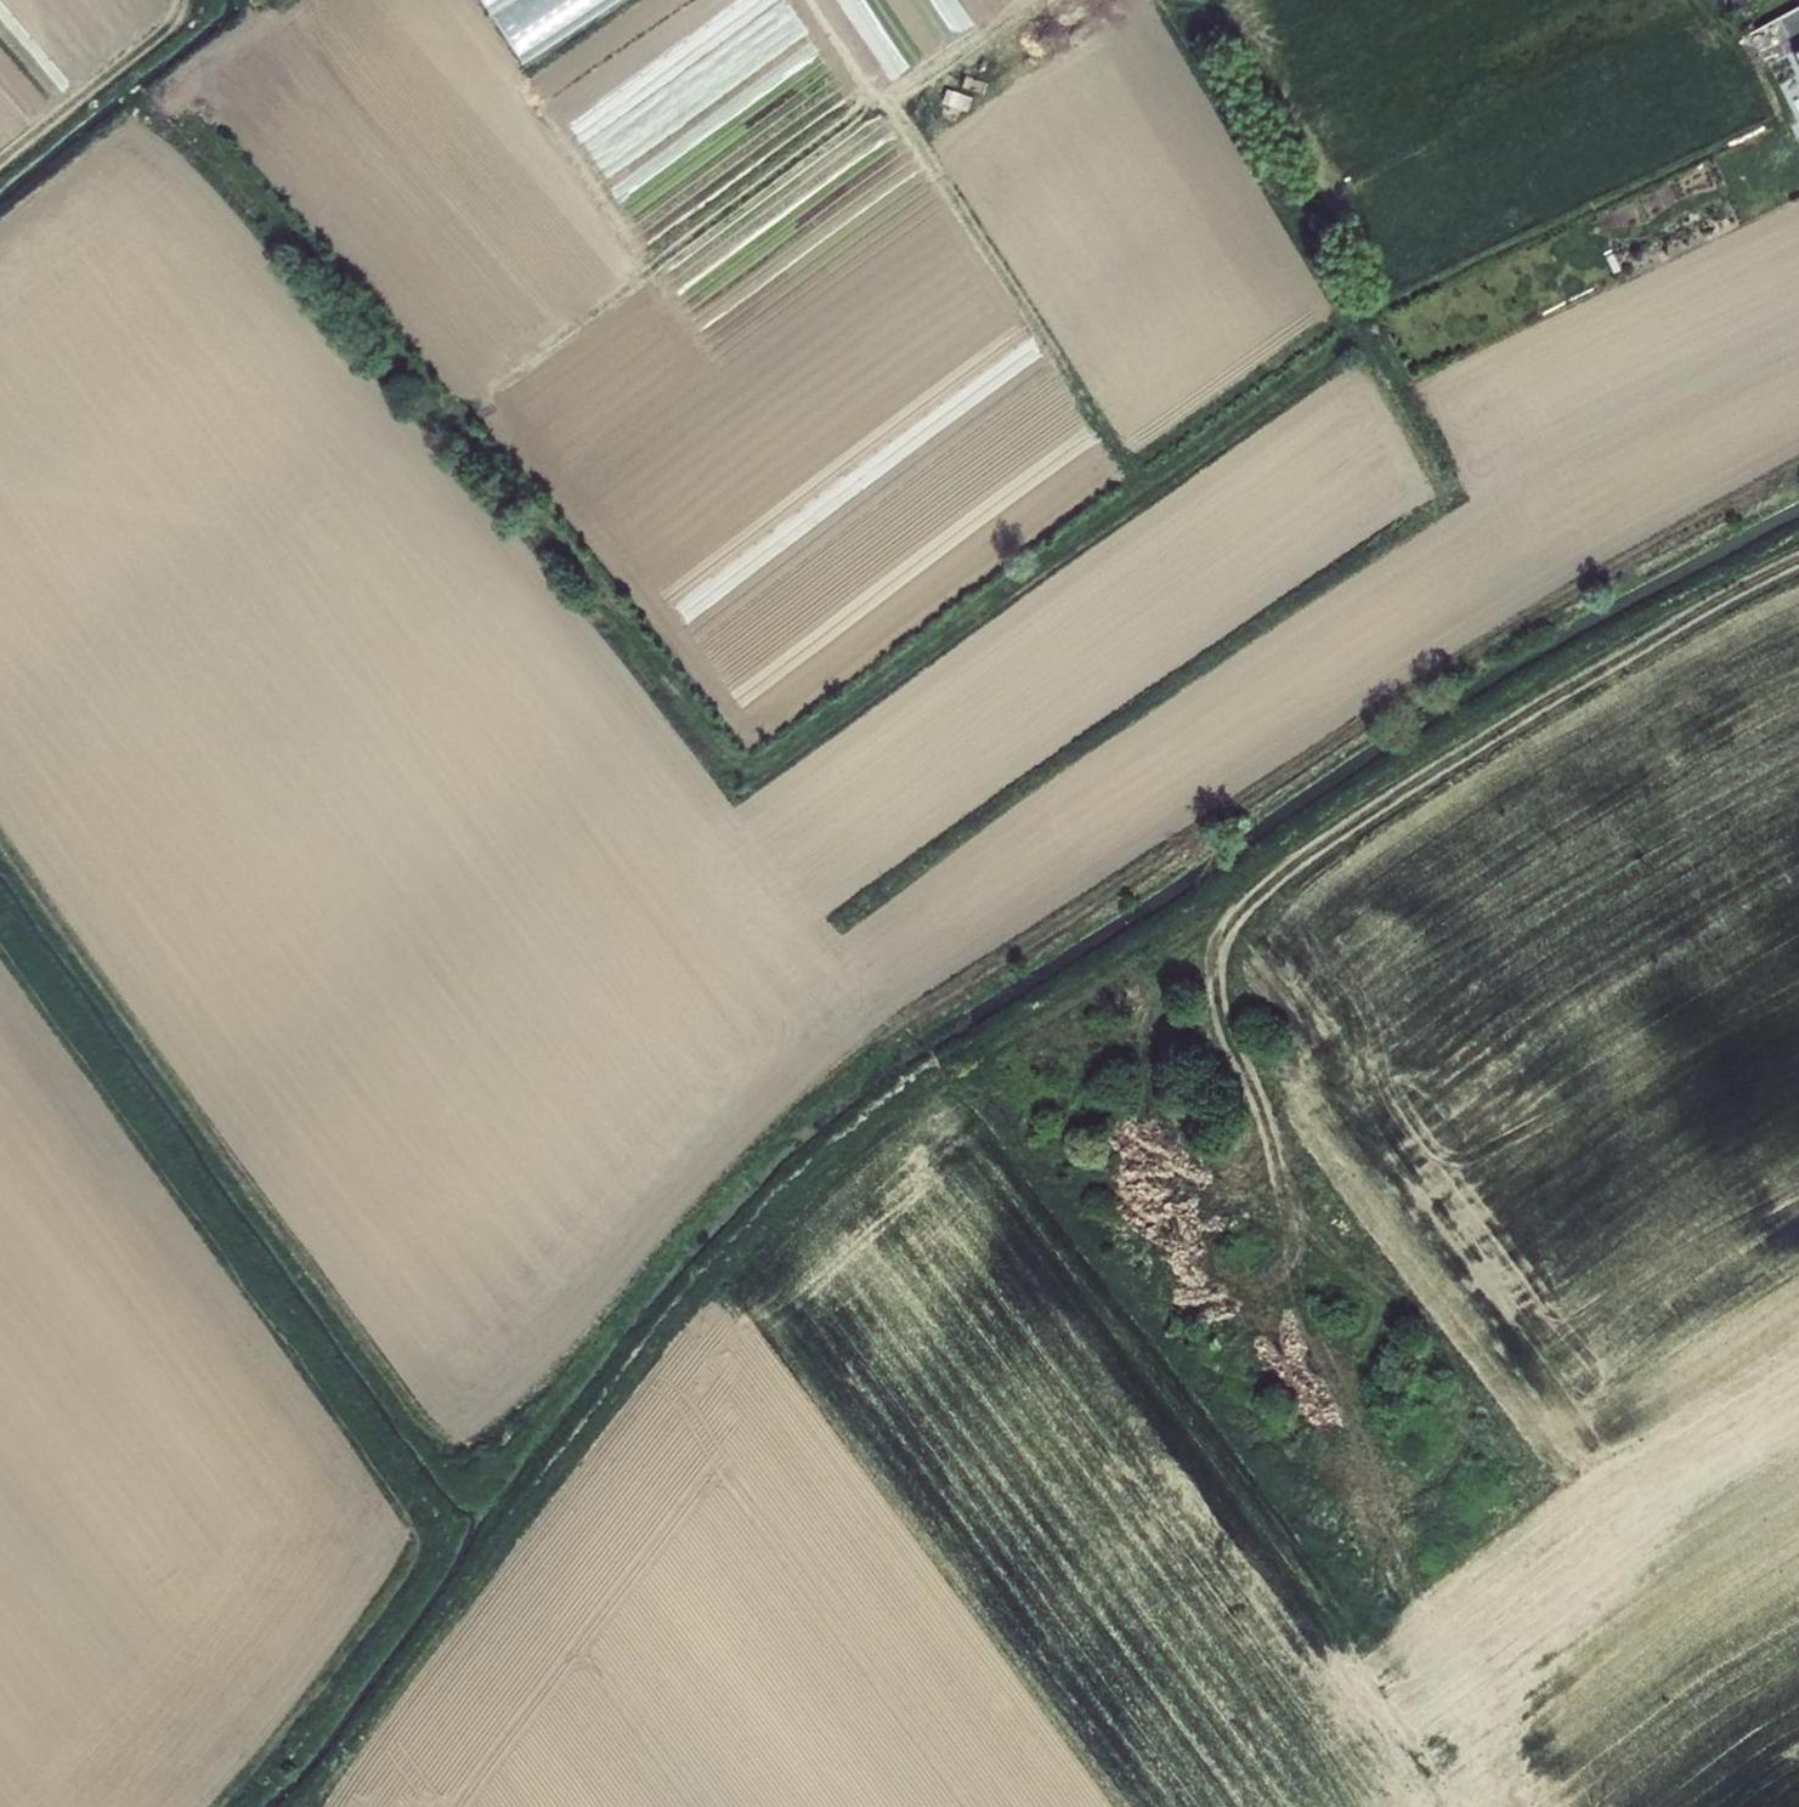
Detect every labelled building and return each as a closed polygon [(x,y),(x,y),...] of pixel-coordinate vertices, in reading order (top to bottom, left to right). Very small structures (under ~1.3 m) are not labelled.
[(527,67),(628,0),(482,0),(527,67)]
